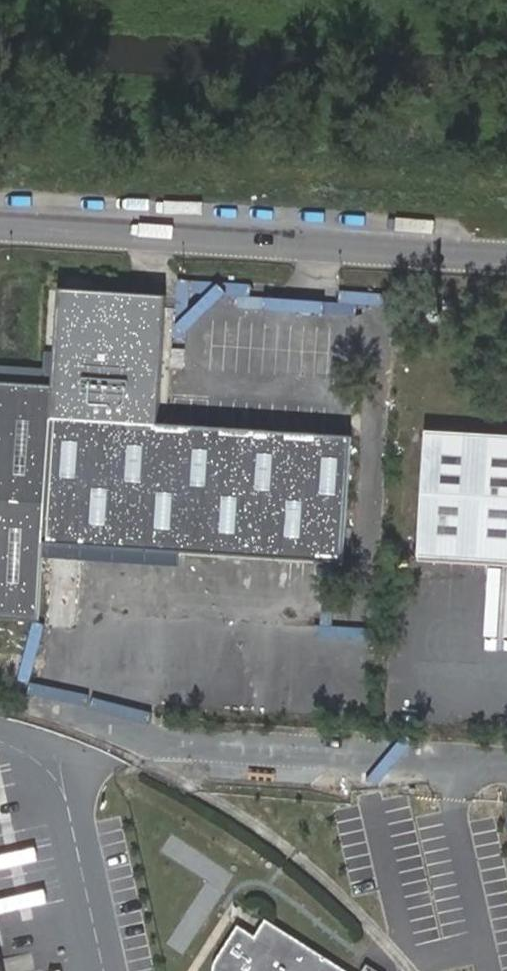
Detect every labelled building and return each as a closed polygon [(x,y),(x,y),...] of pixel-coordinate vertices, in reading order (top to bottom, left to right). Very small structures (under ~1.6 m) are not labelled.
[(153,537),(159,418),(116,416),(117,402),(117,400),(122,299),(57,296),(53,384),(0,381),(0,616),(39,619),(44,530),(110,534),(153,537)] [(159,418),(160,404),(117,402),(116,416),(159,418)] [(357,416),(160,404),(159,418),(356,429),(357,416)] [(153,537),(350,550),(356,429),(159,418),(153,537)] [(427,433),(421,555),(506,560),(506,437),(427,433)] [(107,548),(152,550),(153,537),(110,534),(107,548)] [(153,537),(152,550),(349,561),(350,550),(153,537)] [(237,929),(215,961),(213,970),(337,970),(261,922),(252,938),(237,929)]
